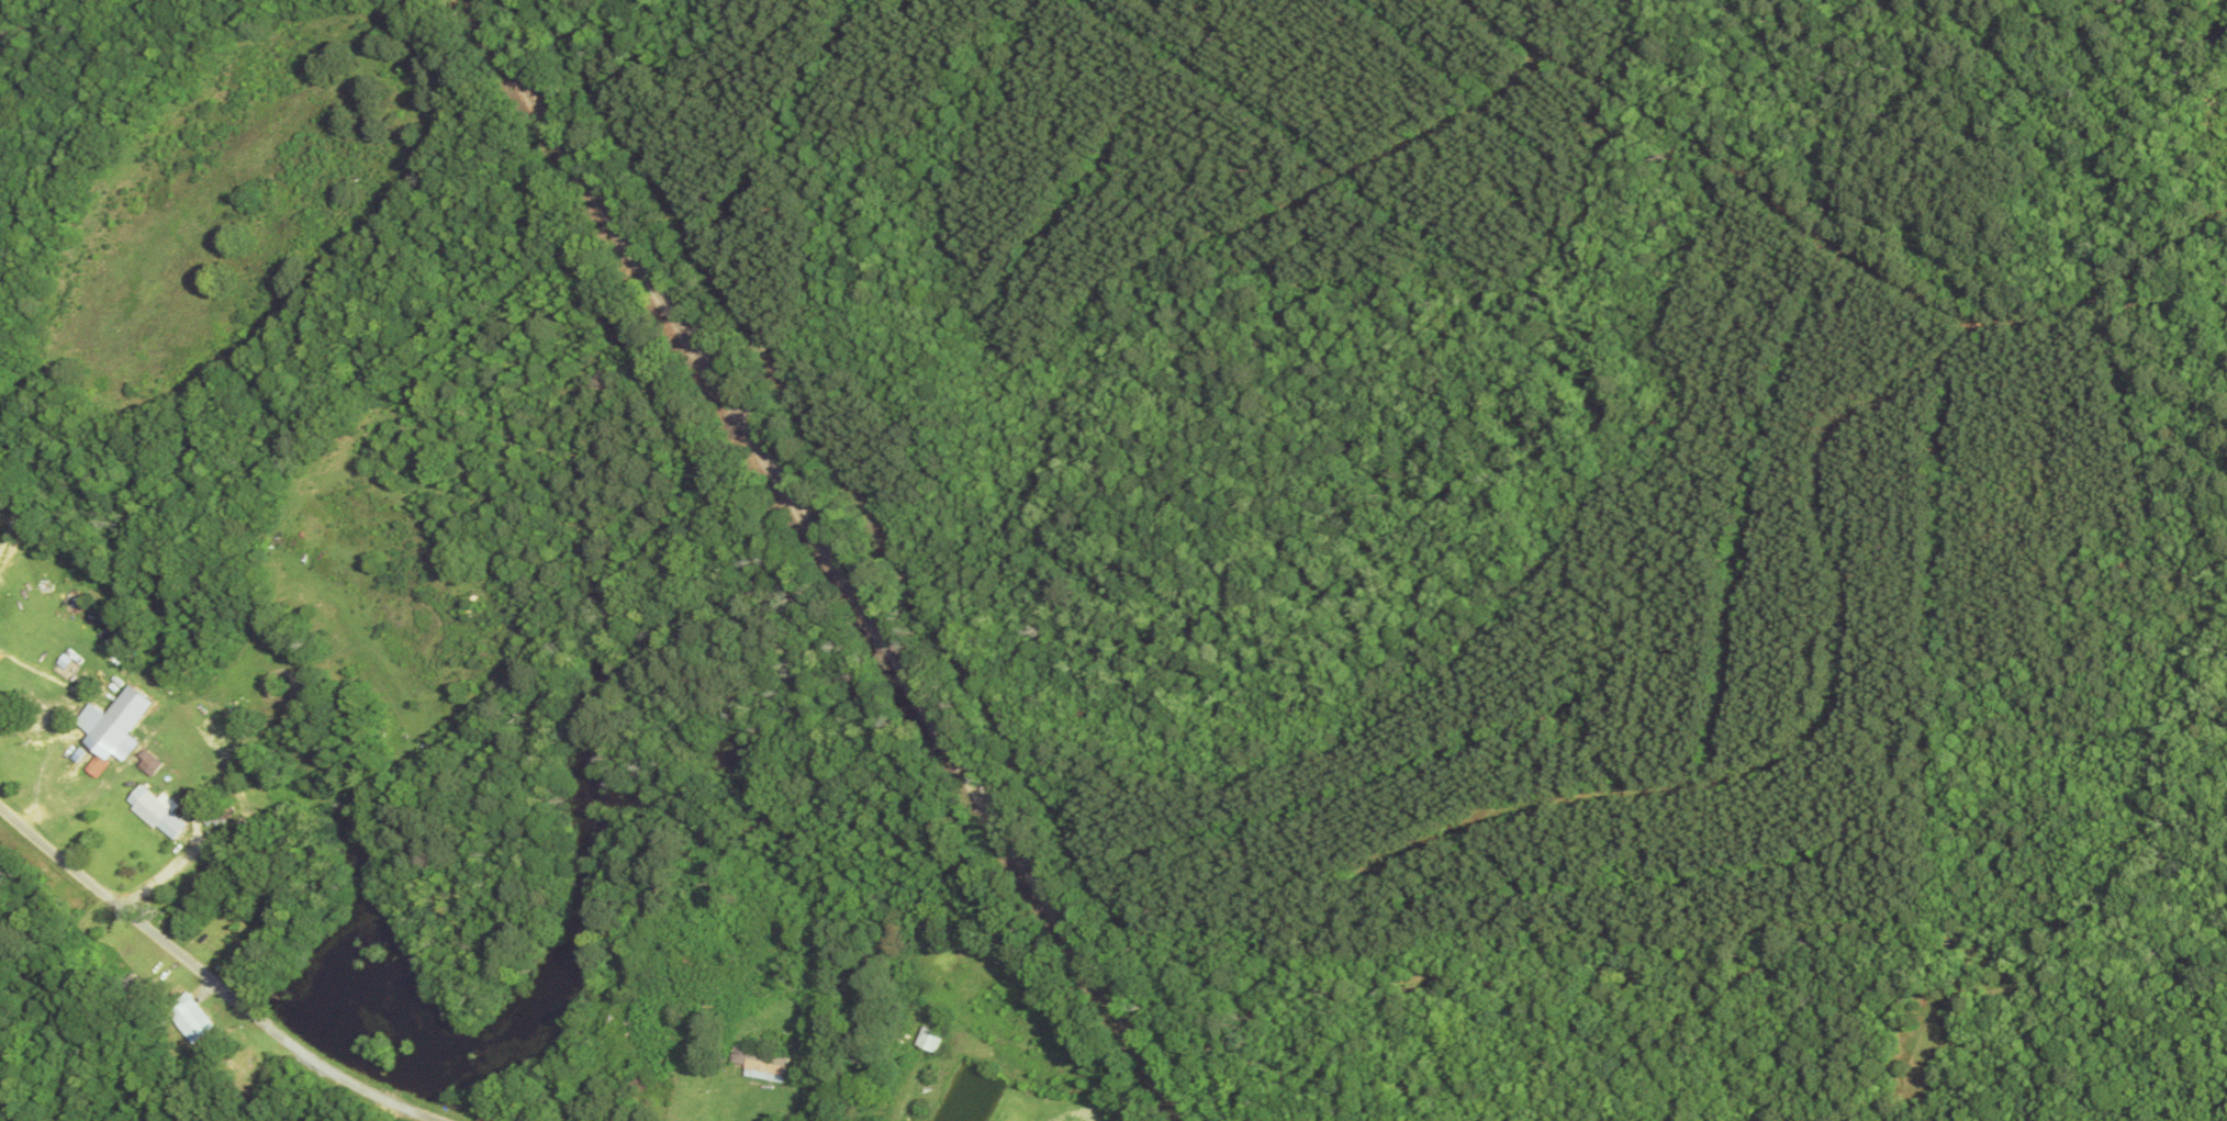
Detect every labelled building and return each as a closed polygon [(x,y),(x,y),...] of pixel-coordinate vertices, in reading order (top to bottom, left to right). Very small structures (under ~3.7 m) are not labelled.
[(126,744),(116,736),(90,771),(100,779),(126,744)] [(182,806),(167,794),(162,800),(144,786),(129,805),(178,843),(192,826),(176,813),(182,806)] [(197,1045),(219,1027),(189,993),(168,1011),(197,1045)] [(921,1045),(942,1055),(950,1036),(929,1027),(921,1045)] [(749,1070),(748,1077),(788,1083),(792,1057),(737,1049),(734,1067),(749,1070)]
